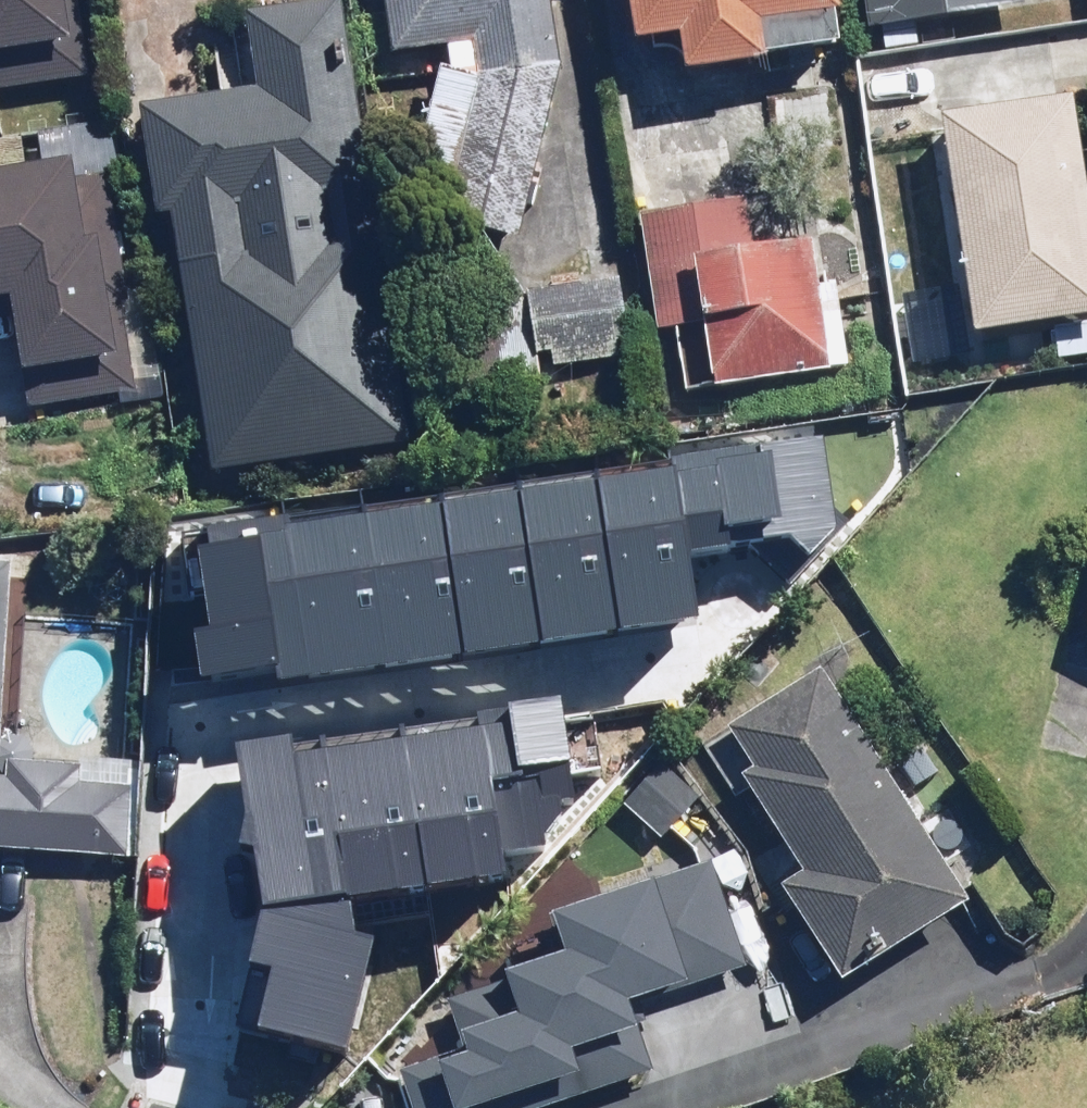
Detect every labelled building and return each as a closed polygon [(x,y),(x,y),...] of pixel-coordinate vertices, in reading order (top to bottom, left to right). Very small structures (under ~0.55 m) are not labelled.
[(92,73),(79,0),(0,0),(0,90),(92,73)] [(349,0),(339,0),(254,15),(266,84),(162,102),(226,475),(425,441),(349,0)] [(402,55),(457,47),(417,212),(446,219),(525,238),(569,62),(558,0),(395,0),(402,55)] [(761,14),(835,1),(835,0),(631,0),(638,36),(676,29),(682,64),(768,49),(761,14)] [(876,16),(967,0),(873,0),(876,16)] [(1056,318),(1062,356),(1086,352),(1086,109),(1084,87),(951,107),(985,329),(1056,318)] [(27,293),(32,366),(122,359),(112,233),(94,234),(88,166),(0,172),(0,295),(27,293)] [(842,276),(825,278),(821,235),(756,242),(752,197),(648,207),(660,328),(682,326),(688,387),(835,372),(852,371),(842,276)] [(815,446),(680,468),(693,551),(763,540),(792,569),(846,514),(822,491),(815,446)] [(216,579),(230,668),(682,600),(661,461),(192,532),(200,582),(216,579)] [(84,766),(11,763),(18,571),(0,570),(0,848),(133,853),(135,786),(136,768),(84,766)] [(733,804),(757,788),(788,834),(753,857),(778,895),(789,888),(851,980),(979,894),(824,662),(719,732),(696,748),(733,804)] [(580,727),(523,767),(556,816),(614,776),(580,727)] [(608,999),(666,986),(664,975),(725,962),(707,881),(617,900),(619,909),(567,921),(577,966),(512,980),(516,995),(472,1005),(484,1061),(424,1074),(432,1107),(496,1107),(626,1079),(608,999)] [(336,1057),(342,1107),(403,1107),(396,1050),(336,1057)]
